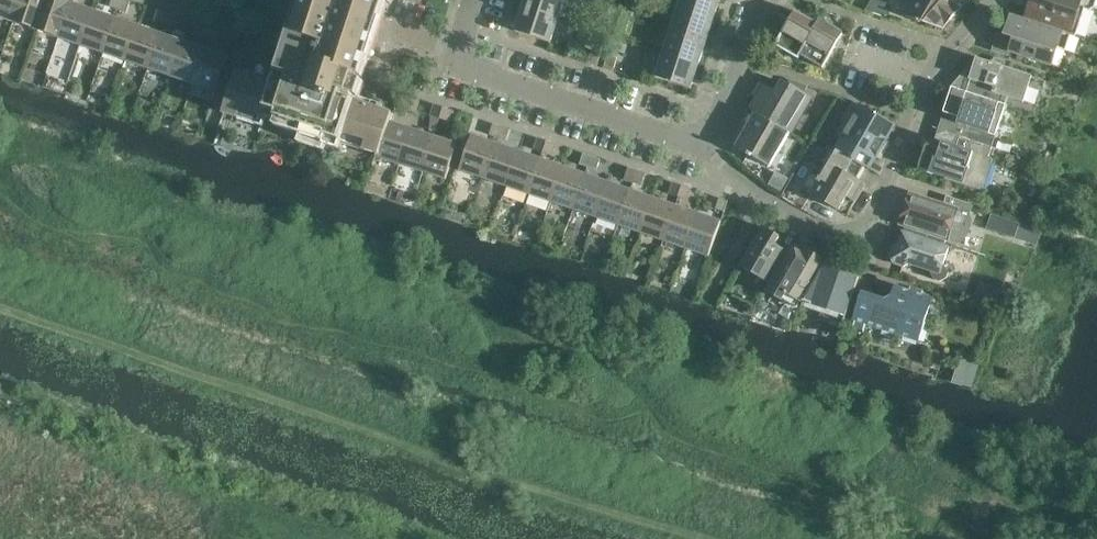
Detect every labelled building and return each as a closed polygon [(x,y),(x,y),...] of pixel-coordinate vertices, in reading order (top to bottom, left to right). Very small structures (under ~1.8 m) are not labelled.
[(14,20),(21,0),(0,0),(0,16),(14,20)] [(14,20),(36,28),(46,0),(21,0),(14,20)] [(36,28),(59,36),(61,28),(71,2),(66,0),(46,0),(36,28)] [(110,6),(118,9),(121,0),(112,0),(110,6)] [(129,0),(121,0),(118,9),(127,12),(131,1),(129,0)] [(224,114),(264,127),(267,118),(280,122),(281,119),(303,126),(300,134),(326,142),(325,145),(340,150),(343,142),(378,153),(377,154),(380,155),(391,121),(394,113),(384,109),(385,106),(360,98),(365,83),(362,82),(387,2),(392,4),(393,0),(303,0),(299,13),(290,10),(276,52),(285,55),(280,71),(275,69),(272,79),(249,71),(248,75),(238,72),(224,114)] [(523,8),(558,19),(564,0),(525,0),(523,8)] [(605,9),(615,12),(619,0),(608,0),(605,9)] [(678,8),(713,19),(720,0),(681,0),(678,8)] [(875,0),(873,7),(883,10),(885,3),(875,0)] [(952,0),(914,0),(905,16),(943,29),(962,6),(952,0)] [(1025,18),(1072,34),(1083,0),(1031,0),(1025,18)] [(61,28),(59,36),(82,44),(94,9),(71,2),(61,28)] [(625,2),(621,14),(631,17),(635,5),(625,2)] [(558,19),(523,8),(515,30),(551,42),(558,19)] [(678,8),(671,31),(706,42),(713,19),(678,8)] [(94,9),(82,44),(104,52),(116,17),(94,9)] [(615,12),(605,9),(601,22),(611,25),(615,12)] [(167,12),(158,10),(155,21),(163,24),(167,12)] [(775,45),(798,58),(818,23),(795,11),(775,45)] [(176,15),(167,12),(163,24),(172,26),(176,15)] [(621,14),(617,27),(627,30),(631,17),(621,14)] [(1075,35),(1072,34),(1025,18),(1012,14),(1006,35),(1015,38),(1011,51),(1051,64),(1057,47),(1070,51),(1075,35)] [(116,17),(104,52),(127,60),(139,25),(116,17)] [(818,23),(798,58),(799,58),(801,54),(823,67),(844,33),(820,19),(818,23)] [(213,27),(204,24),(200,36),(209,38),(213,27)] [(139,25),(127,60),(149,67),(161,33),(139,25)] [(221,30),(213,27),(209,38),(218,41),(221,30)] [(671,31),(663,54),(698,65),(706,42),(671,31)] [(161,33),(149,67),(172,75),(184,41),(161,33)] [(184,41),(172,75),(194,83),(206,49),(184,41)] [(206,49),(194,83),(217,91),(229,57),(206,49)] [(592,49),(588,62),(598,65),(602,53),(592,49)] [(663,54),(656,76),(691,88),(698,65),(663,54)] [(618,58),(608,55),(604,68),(613,71),(618,58)] [(966,91),(1020,110),(1031,76),(977,58),(973,71),(967,69),(962,75),(970,78),(966,91)] [(751,110),(756,112),(790,132),(811,97),(784,81),(777,93),(765,86),(751,110)] [(947,101),(943,113),(959,118),(957,124),(972,129),(969,138),(997,147),(1010,107),(952,88),(951,90),(948,93),(947,97),(947,101)] [(410,96),(400,93),(396,104),(406,107),(410,96)] [(444,107),(434,103),(431,115),(440,118),(444,107)] [(836,149),(865,166),(869,168),(876,156),(873,154),(892,123),(862,106),(836,149)] [(453,110),(444,107),(440,118),(450,121),(453,110)] [(756,112),(745,131),(749,134),(740,149),(753,156),(753,157),(757,160),(757,159),(771,166),(790,132),(756,112)] [(380,155),(377,154),(377,155),(401,163),(412,128),(391,121),(380,155)] [(502,126),(494,123),(490,134),(498,137),(502,126)] [(511,129),(502,126),(498,137),(507,140),(511,129)] [(412,128),(401,163),(423,171),(435,136),(412,128)] [(495,143),(473,135),(461,169),(483,177),(495,143)] [(435,136),(423,171),(447,179),(458,144),(435,136)] [(547,140),(538,137),(534,149),(544,152),(547,140)] [(997,147),(969,138),(965,150),(951,145),(941,148),(927,143),(918,168),(983,190),(997,147)] [(557,144),(547,140),(544,152),(553,155),(557,144)] [(495,143),(483,177),(506,185),(518,150),(495,143)] [(865,166),(836,149),(828,144),(802,188),(848,215),(866,184),(857,179),(865,166)] [(518,150),(506,185),(529,193),(541,158),(518,150)] [(592,156),(584,153),(580,164),(588,167),(592,156)] [(601,158),(592,156),(588,167),(597,170),(601,158)] [(541,158),(529,193),(551,201),(563,166),(541,158)] [(563,166),(551,201),(574,208),(586,174),(563,166)] [(637,170),(628,167),(624,179),(633,182),(637,170)] [(646,173),(637,170),(633,182),(642,185),(646,173)] [(782,191),(790,178),(777,170),(769,184),(782,191)] [(586,174),(574,208),(596,216),(608,182),(586,174)] [(608,182),(596,216),(619,224),(631,190),(608,182)] [(682,185),(673,182),(669,193),(679,196),(682,185)] [(692,188),(682,185),(679,196),(688,199),(692,188)] [(631,190),(619,224),(641,232),(654,197),(631,190)] [(900,224),(948,239),(949,240),(952,240),(957,241),(962,237),(967,231),(969,223),(969,214),(969,212),(971,204),(944,196),(942,203),(910,193),(900,224)] [(654,197),(641,232),(664,240),(676,205),(654,197)] [(728,200),(720,197),(716,209),(724,211),(728,200)] [(676,205),(664,240),(687,248),(699,213),(676,205)] [(699,213),(687,248),(709,255),(721,221),(699,213)] [(1015,237),(1020,223),(1009,219),(1006,229),(1003,228),(1001,233),(1015,237)] [(762,227),(740,265),(765,280),(783,249),(774,244),(779,236),(762,227)] [(893,246),(890,256),(893,263),(902,266),(908,263),(931,270),(930,272),(933,279),(939,280),(945,277),(947,272),(945,266),(940,264),(946,246),(902,231),(899,243),(893,246)] [(782,299),(781,300),(780,303),(795,312),(802,300),(803,301),(824,265),(822,265),(824,262),(823,258),(808,250),(805,251),(803,253),(792,247),(767,290),(782,299)] [(824,265),(803,301),(823,307),(818,320),(842,328),(859,276),(824,265)] [(863,292),(854,320),(918,341),(932,298),(896,286),(892,297),(886,300),(863,292)] [(970,386),(977,363),(960,358),(953,381),(970,386)]
